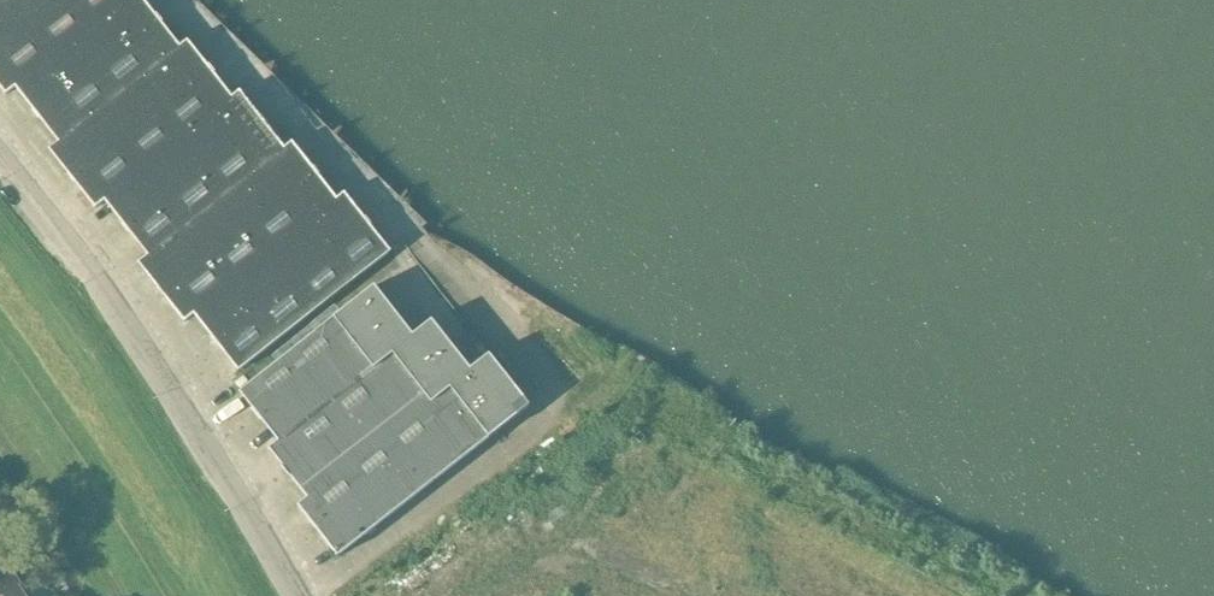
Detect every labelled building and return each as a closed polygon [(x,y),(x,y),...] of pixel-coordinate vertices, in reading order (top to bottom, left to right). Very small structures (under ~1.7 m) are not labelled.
[(238,93),(230,99),(186,42),(178,48),(140,0),(0,0),(0,87),(6,94),(15,87),(59,142),(49,149),(95,208),(105,201),(148,256),(139,263),(185,322),(194,314),(239,371),(388,253),(342,195),(335,201),(290,144),(282,150),(238,93)] [(499,430),(530,405),(490,354),(471,369),(432,320),(413,335),(375,285),(240,392),(278,441),(269,448),(307,497),(298,505),(338,556),(493,435),(501,445),(507,440),(499,430)] [(16,591),(20,589),(3,563),(0,565),(0,595),(19,595),(16,591)]
